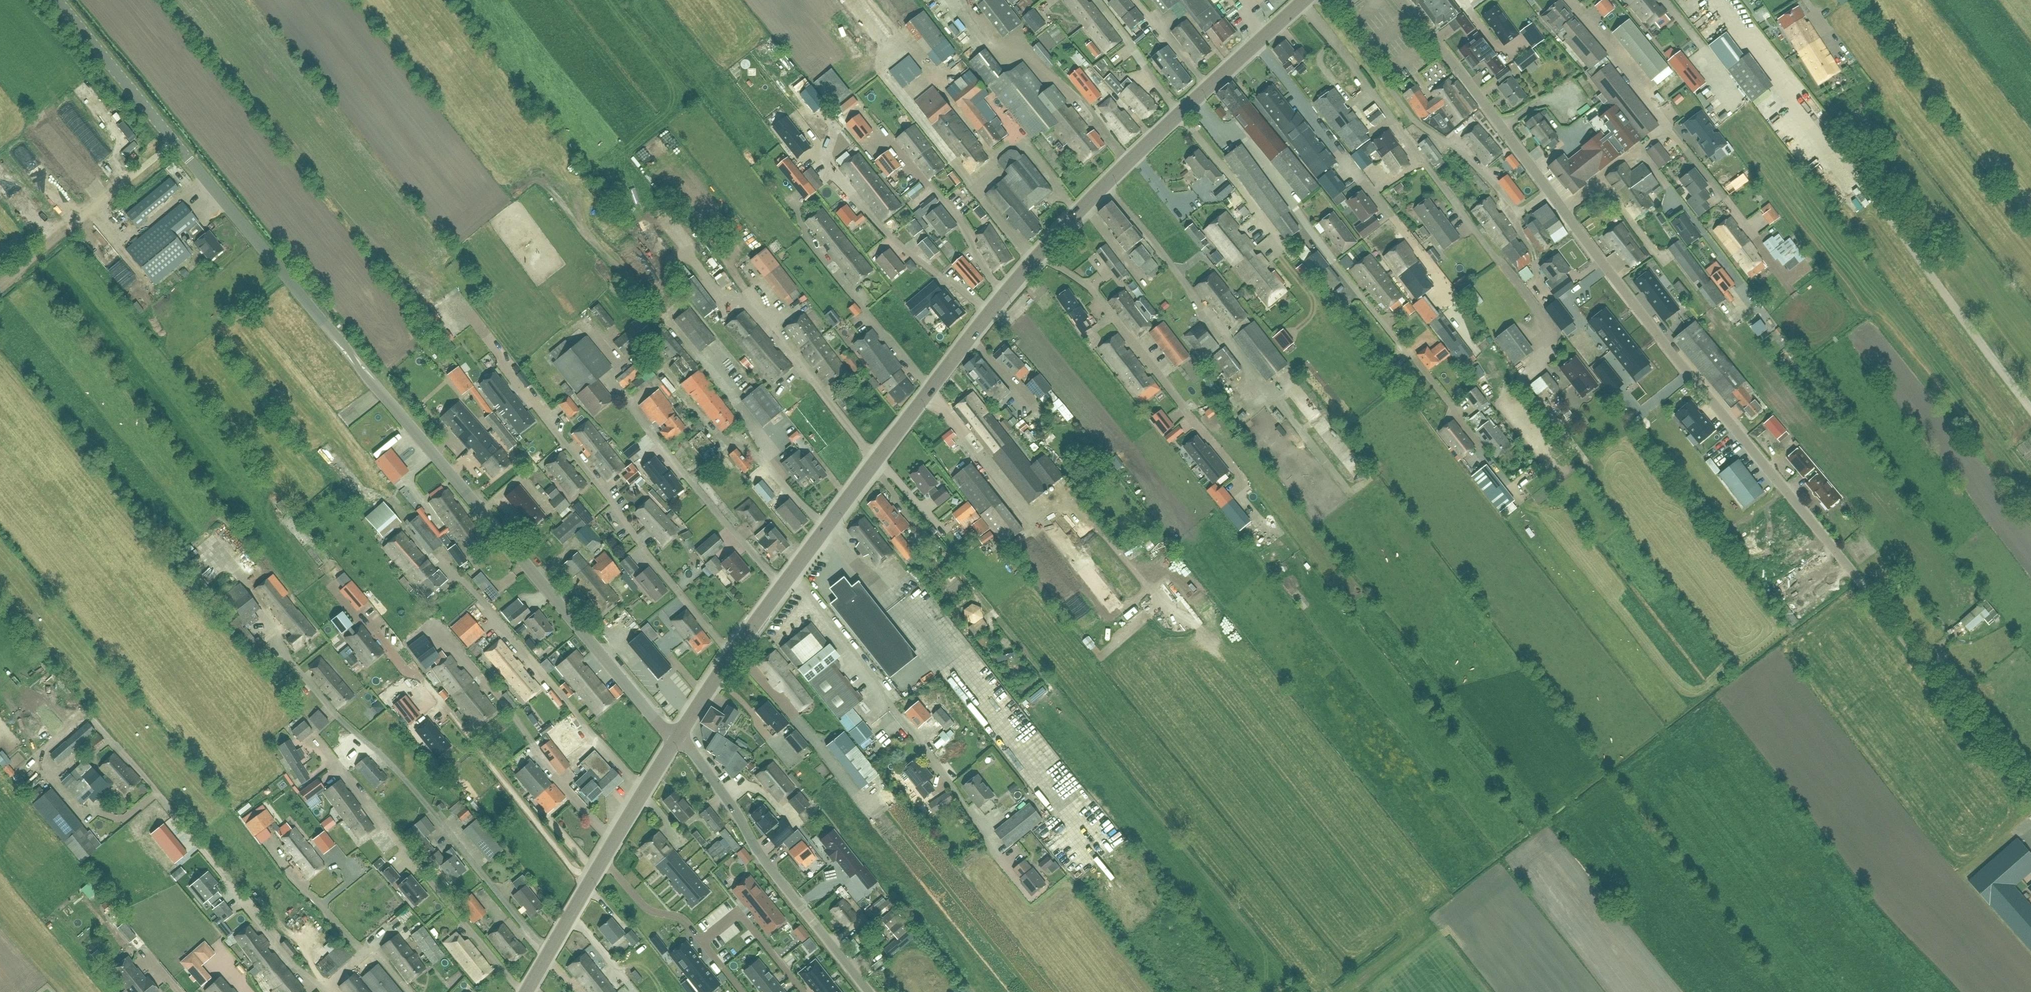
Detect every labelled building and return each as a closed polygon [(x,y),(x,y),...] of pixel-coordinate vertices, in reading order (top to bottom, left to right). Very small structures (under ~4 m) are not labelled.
[(978,6),(990,22),(1010,7),(1004,0),(985,0),(978,6)] [(1099,13),(1091,2),(1089,3),(1087,0),(1065,0),(1064,0),(1084,25),(1099,13)] [(1144,19),(1129,0),(1112,0),(1108,3),(1131,30),(1144,19)] [(1178,0),(1153,0),(1163,14),(1170,9),(1179,1),(1178,0)] [(1203,32),(1210,26),(1212,28),(1223,42),(1236,32),(1225,18),(1224,18),(1211,0),(1179,0),(1203,32)] [(1416,7),(1419,4),(1437,27),(1436,28),(1439,31),(1453,20),(1454,21),(1456,19),(1462,14),(1461,12),(1460,13),(1451,0),(1411,0),(1416,7)] [(1506,3),(1518,19),(1528,11),(1520,0),(1511,0),(1506,3)] [(1572,13),(1560,0),(1540,17),(1556,35),(1558,33),(1589,69),(1585,72),(1595,85),(1614,70),(1604,57),(1607,55),(1572,13)] [(1604,18),(1614,9),(1607,0),(1603,0),(1602,1),(1606,6),(1599,12),(1604,18)] [(1629,5),(1644,22),(1647,20),(1651,25),(1655,22),(1660,28),(1670,20),(1665,14),(1667,12),(1662,6),(1659,8),(1654,2),(1656,0),(1635,0),(1629,5)] [(1519,35),(1497,6),(1483,17),(1491,28),(1494,27),(1497,31),(1495,33),(1504,46),(1519,35)] [(1010,7),(990,22),(1003,38),(1022,24),(1010,7)] [(1798,52),(1819,39),(1808,23),(1806,24),(1803,18),(1805,17),(1798,7),(1778,20),(1798,52)] [(1035,33),(1045,25),(1032,9),(1023,17),(1035,33)] [(924,11),(904,26),(937,67),(956,52),(924,11)] [(1099,13),(1084,25),(1105,53),(1121,40),(1099,13)] [(1475,28),(1463,13),(1462,14),(1456,19),(1467,35),(1475,28)] [(1211,52),(1186,20),(1171,32),(1187,52),(1189,51),(1192,55),(1191,56),(1196,63),(1211,52)] [(1653,80),(1668,68),(1629,20),(1614,33),(1620,40),(1618,42),(1645,74),(1647,73),(1653,80)] [(1054,24),(1035,36),(1038,40),(1047,35),(1053,46),(1063,40),(1054,24)] [(1466,60),(1486,44),(1478,33),(1470,40),(1471,42),(1459,51),(1466,60)] [(1743,57),(1725,34),(1709,46),(1752,102),(1752,101),(1756,106),(1772,95),(1768,90),(1773,86),(1749,53),(1743,57)] [(1544,40),(1539,35),(1530,42),(1534,48),(1544,40)] [(1819,39),(1798,52),(1819,84),(1839,71),(1833,62),(1831,62),(1828,57),(1829,55),(1819,39)] [(1295,53),(1286,41),(1274,50),(1281,60),(1281,61),(1282,63),(1292,55),(1299,64),(1308,56),(1302,48),(1295,53)] [(1086,46),(1095,59),(1101,54),(1091,42),(1086,46)] [(1052,58),(1039,43),(1032,48),(1049,69),(1056,63),(1052,58)] [(1486,44),(1466,60),(1473,68),(1483,60),(1495,76),(1505,68),(1486,44)] [(1179,93),(1193,82),(1175,59),(1177,57),(1167,45),(1151,58),(1179,93)] [(1004,73),(985,49),(969,62),(1032,139),(1042,130),(1045,134),(1054,126),(1069,144),(1084,162),(1105,145),(1100,139),(1101,138),(1094,130),(1091,132),(1089,129),(1085,124),(1071,107),(1068,108),(1064,104),(1067,101),(1053,85),(1046,91),(1023,62),(1012,71),(1004,73)] [(1671,50),(1664,56),(1669,61),(1676,56),(1671,50)] [(1083,64),(1086,62),(1077,51),(1071,57),(1080,67),(1083,64)] [(1522,73),(1538,60),(1531,52),(1515,64),(1522,73)] [(1704,83),(1680,52),(1676,56),(1669,61),(1693,92),(1704,83)] [(902,89),(923,72),(909,55),(889,71),(902,89)] [(1323,63),(1328,69),(1337,61),(1332,55),(1323,63)] [(1282,66),(1288,73),(1288,74),(1294,69),(1288,62),(1282,66)] [(1095,100),(1102,95),(1080,68),(1068,77),(1084,97),(1089,93),(1095,100)] [(831,69),(813,84),(833,107),(851,93),(831,69)] [(1507,69),(1495,78),(1501,85),(1498,88),(1504,95),(1504,94),(1513,106),(1525,96),(1519,89),(1520,88),(1510,76),(1512,74),(1507,69)] [(1595,85),(1613,108),(1617,105),(1643,138),(1658,126),(1614,70),(1595,85)] [(1007,134),(1000,125),(1002,124),(983,100),(989,95),(969,71),(946,90),(960,109),(978,132),(979,132),(991,147),(1001,139),(1007,134)] [(1144,120),(1158,107),(1149,96),(1148,96),(1139,87),(1136,90),(1131,84),(1132,83),(1128,79),(1121,86),(1120,87),(1114,82),(1115,80),(1111,76),(1105,82),(1115,92),(1118,96),(1120,94),(1126,99),(1125,100),(1144,120)] [(1440,108),(1455,129),(1456,128),(1464,122),(1463,120),(1478,108),(1458,81),(1453,85),(1449,79),(1432,93),(1436,98),(1428,104),(1423,108),(1429,116),(1440,108)] [(1316,191),(1320,188),(1232,82),(1216,95),(1303,200),(1306,197),(1307,198),(1316,191)] [(1255,98),(1287,139),(1306,124),(1297,112),(1295,114),(1273,84),(1255,98)] [(1423,108),(1428,104),(1419,91),(1420,91),(1416,85),(1403,95),(1402,95),(1416,114),(1421,121),(1422,121),(1429,116),(1423,108)] [(810,86),(800,94),(815,113),(825,105),(810,86)] [(970,174),(988,159),(981,150),(983,148),(952,110),(933,86),(914,101),(933,125),(958,157),(961,157),(964,161),(963,164),(970,174)] [(1347,109),(1344,105),(1346,103),(1334,89),(1314,103),(1318,108),(1317,109),(1324,117),(1322,118),(1321,119),(1325,123),(1327,121),(1353,153),(1370,139),(1366,134),(1369,132),(1350,108),(1347,109)] [(1607,101),(1604,97),(1601,94),(1597,97),(1603,104),(1607,101)] [(853,97),(839,109),(844,115),(859,104),(853,97)] [(1118,106),(1111,97),(1099,107),(1115,130),(1114,131),(1124,143),(1140,131),(1124,110),(1121,112),(1116,107),(1118,106)] [(57,115),(68,125),(79,114),(67,104),(57,115)] [(1373,106),(1363,113),(1367,117),(1366,117),(1368,120),(1367,120),(1373,127),(1385,118),(1379,110),(1378,108),(1375,104),(1373,106)] [(1617,105),(1613,108),(1613,109),(1598,121),(1593,125),(1600,134),(1583,147),(1584,148),(1568,160),(1564,155),(1548,167),(1566,190),(1567,188),(1573,195),(1587,184),(1585,182),(1618,156),(1619,157),(1643,138),(1617,105)] [(1589,112),(1587,120),(1593,121),(1595,114),(1589,112)] [(1725,144),(1701,113),(1685,125),(1693,135),(1696,133),(1702,140),(1699,141),(1699,143),(1709,156),(1725,144)] [(873,132),(860,114),(846,125),(860,142),(873,132)] [(1536,135),(1542,131),(1548,127),(1539,115),(1527,125),(1536,135)] [(811,130),(823,121),(820,117),(807,126),(811,130)] [(798,158),(810,148),(805,141),(806,141),(802,135),(801,136),(788,120),(775,129),(798,158)] [(832,124),(829,127),(836,134),(839,131),(832,124)] [(1306,124),(1287,139),(1301,157),(1300,158),(1316,179),(1337,163),(1321,143),(1319,143),(1313,137),(1315,135),(1306,124)] [(914,125),(897,139),(903,148),(905,147),(909,151),(907,153),(913,161),(914,160),(929,179),(945,167),(930,148),(931,147),(914,125)] [(1485,166),(1502,152),(1477,125),(1461,139),(1485,166)] [(1542,131),(1536,135),(1544,146),(1548,152),(1557,145),(1553,140),(1556,137),(1548,127),(1542,131)] [(1408,159),(1393,140),(1395,138),(1389,130),(1371,143),(1370,141),(1351,156),(1362,170),(1372,163),(1367,157),(1376,150),(1395,175),(1411,165),(1411,164),(1407,159),(1408,159)] [(1436,169),(1444,164),(1441,159),(1441,158),(1427,138),(1419,144),(1436,169)] [(1059,151),(1063,148),(1059,142),(1055,145),(1056,147),(1056,148),(1059,151)] [(125,159),(138,148),(134,143),(121,153),(125,159)] [(61,144),(52,151),(63,164),(71,156),(61,144)] [(1659,168),(1670,160),(1658,144),(1647,152),(1659,168)] [(1298,229),(1285,212),(1288,210),(1241,146),(1225,158),(1273,224),(1275,222),(1287,238),(1298,229)] [(1020,156),(1017,152),(1011,150),(1008,150),(1000,157),(998,162),(1005,172),(1006,172),(1009,175),(986,194),(1003,215),(1005,213),(1009,218),(1007,220),(1016,230),(1018,229),(1028,241),(1042,230),(1038,224),(1039,223),(1029,211),(1053,191),(1024,156),(1022,154),(1020,156)] [(1208,161),(1199,150),(1185,161),(1195,172),(1194,173),(1199,179),(1205,174),(1213,183),(1222,176),(1209,160),(1208,161)] [(888,178),(901,167),(888,151),(875,162),(888,178)] [(851,183),(857,191),(876,176),(858,153),(852,158),(847,152),(837,161),(841,167),(839,168),(846,177),(849,176),(853,181),(851,183)] [(1514,169),(1519,165),(1511,155),(1506,159),(1514,169)] [(805,201),(816,193),(788,158),(777,166),(805,201)] [(175,163),(165,168),(169,177),(179,172),(175,163)] [(1632,172),(1624,163),(1611,174),(1607,178),(1626,205),(1625,206),(1634,219),(1654,205),(1647,196),(1653,191),(1655,194),(1661,189),(1657,185),(1658,184),(1642,164),(1632,172)] [(1466,170),(1472,177),(1471,178),(1484,194),(1490,190),(1486,185),(1485,186),(1476,174),(1470,166),(1466,170)] [(810,184),(819,177),(812,168),(803,175),(810,184)] [(1698,217),(1709,208),(1705,202),(1711,197),(1703,189),(1708,186),(1694,169),(1680,181),(1693,197),(1686,202),(1698,217)] [(1346,189),(1331,170),(1318,181),(1333,200),(1337,205),(1344,199),(1340,194),(1346,189)] [(814,183),(821,194),(833,186),(826,175),(814,183)] [(1523,197),(1505,175),(1499,180),(1517,202),(1523,197)] [(876,176),(857,191),(873,211),(883,221),(902,206),(892,194),(892,193),(891,194),(876,176)] [(137,228),(146,221),(144,218),(178,189),(169,178),(125,213),(137,228)] [(1221,189),(1226,196),(1233,190),(1228,184),(1221,189)] [(1722,190),(1726,196),(1734,190),(1730,184),(1722,190)] [(919,185),(901,197),(906,204),(924,192),(919,185)] [(1680,197),(1684,194),(1679,188),(1676,191),(1680,197)] [(1366,199),(1361,192),(1347,202),(1363,223),(1356,229),(1363,238),(1380,226),(1372,215),(1377,211),(1367,198),(1366,199)] [(935,210),(933,207),(938,202),(933,196),(920,206),(928,216),(926,217),(943,237),(957,226),(940,206),(935,210)] [(1498,214),(1495,209),(1496,207),(1489,197),(1471,211),(1480,222),(1481,222),(1481,223),(1476,227),(1482,234),(1487,230),(1495,241),(1496,241),(1518,272),(1519,272),(1530,263),(1524,255),(1528,252),(1521,242),(1519,244),(1516,238),(1517,237),(1511,227),(1501,213),(1498,214)] [(1438,212),(1428,199),(1414,209),(1433,236),(1448,225),(1449,224),(1439,210),(1438,212)] [(182,202),(125,249),(155,286),(191,256),(178,240),(187,232),(196,242),(193,244),(199,250),(200,249),(209,261),(223,250),(213,238),(214,237),(208,231),(206,233),(197,224),(199,223),(182,202)] [(1112,202),(1098,213),(1115,234),(1113,236),(1116,240),(1126,252),(1126,253),(1129,256),(1130,255),(1139,267),(1140,266),(1150,258),(1151,257),(1141,245),(1137,249),(1135,246),(1144,238),(1133,226),(1132,227),(1112,202)] [(847,205),(837,214),(847,226),(853,221),(857,218),(847,205)] [(1567,234),(1547,205),(1533,214),(1532,213),(1522,219),(1526,225),(1521,228),(1532,244),(1533,243),(1540,253),(1567,234)] [(848,242),(822,209),(805,222),(811,230),(814,229),(818,234),(816,237),(823,246),(824,245),(829,251),(828,253),(830,256),(848,242)] [(1772,209),(1764,215),(1771,224),(1779,218),(1772,209)] [(1247,283),(1270,265),(1260,254),(1257,255),(1253,251),(1255,248),(1244,234),(1241,235),(1237,230),(1239,228),(1226,212),(1204,230),(1247,283)] [(1340,222),(1333,213),(1319,223),(1328,235),(1327,235),(1337,248),(1338,247),(1342,253),(1357,242),(1341,222),(1340,222)] [(857,226),(865,219),(861,214),(857,218),(853,221),(857,226)] [(1701,236),(1685,214),(1672,223),(1687,246),(1701,236)] [(1733,255),(1750,242),(1742,231),(1740,232),(1736,227),(1737,226),(1730,217),(1713,231),(1733,255)] [(923,230),(915,219),(906,226),(914,237),(923,230)] [(993,272),(1013,259),(990,223),(974,234),(978,241),(975,244),(993,272)] [(1200,233),(1193,224),(1186,230),(1191,237),(1206,256),(1210,253),(1209,252),(1210,251),(1205,246),(1208,244),(1204,239),(1206,238),(1201,232),(1200,233)] [(1443,249),(1460,238),(1449,224),(1448,225),(1433,236),(1443,249)] [(1645,257),(1627,235),(1629,234),(1621,224),(1604,237),(1611,246),(1611,245),(1623,260),(1625,259),(1632,267),(1645,257)] [(1784,242),(1778,235),(1773,238),(1772,237),(1763,243),(1774,260),(1775,261),(1777,259),(1783,266),(1789,261),(1800,252),(1789,238),(1784,242)] [(930,259),(939,252),(927,238),(918,245),(930,259)] [(1705,275),(1679,241),(1668,249),(1693,283),(1697,280),(1702,286),(1698,290),(1712,309),(1718,305),(1723,311),(1729,305),(1724,300),(1725,299),(1710,280),(1705,274),(1705,275)] [(767,248),(773,256),(781,250),(775,242),(767,248)] [(848,242),(830,256),(835,262),(836,262),(844,271),(845,271),(848,274),(846,276),(854,286),(873,271),(860,256),(859,256),(848,242)] [(1416,300),(1433,287),(1426,277),(1427,273),(1404,242),(1383,257),(1416,300)] [(1757,252),(1750,242),(1733,255),(1749,276),(1763,265),(1755,255),(1757,252)] [(948,243),(940,246),(944,260),(952,257),(948,243)] [(1097,252),(1119,281),(1129,273),(1106,244),(1097,252)] [(1433,248),(1427,252),(1435,262),(1440,259),(1433,248)] [(892,279),(905,268),(889,250),(876,261),(892,279)] [(1317,251),(1303,260),(1316,276),(1329,266),(1317,251)] [(1558,254),(1540,268),(1549,279),(1545,282),(1552,291),(1550,292),(1556,300),(1558,299),(1558,298),(1564,294),(1574,286),(1568,279),(1566,280),(1563,276),(1565,274),(1570,270),(1558,254)] [(1370,255),(1351,271),(1360,283),(1363,281),(1365,283),(1363,285),(1368,290),(1386,276),(1370,255)] [(970,266),(962,257),(953,265),(974,289),(983,280),(971,265),(970,266)] [(1791,264),(1796,268),(1800,263),(1795,259),(1791,264)] [(1310,274),(1302,264),(1296,269),(1304,279),(1310,274)] [(1270,265),(1247,283),(1248,284),(1249,283),(1268,306),(1287,291),(1283,286),(1285,284),(1274,271),(1271,273),(1267,268),(1270,265)] [(793,303),(789,299),(798,292),(777,266),(762,279),(786,309),(793,303)] [(1329,267),(1316,277),(1327,291),(1340,280),(1329,267)] [(1527,267),(1519,273),(1525,282),(1533,276),(1527,267)] [(1724,294),(1735,285),(1721,268),(1710,277),(1724,294)] [(1679,310),(1663,289),(1661,291),(1655,284),(1658,282),(1650,271),(1634,283),(1641,293),(1643,292),(1648,298),(1646,300),(1663,322),(1679,310)] [(1248,316),(1230,294),(1229,292),(1227,289),(1223,284),(1214,273),(1195,288),(1203,299),(1205,298),(1209,303),(1208,305),(1211,310),(1212,309),(1225,325),(1228,324),(1232,328),(1229,331),(1234,337),(1233,338),(1266,381),(1287,364),(1254,322),(1251,324),(1246,318),(1248,316)] [(1486,280),(1488,284),(1498,277),(1496,273),(1486,280)] [(724,288),(730,285),(724,274),(718,277),(724,288)] [(712,275),(707,277),(712,287),(716,285),(712,275)] [(1368,290),(1378,302),(1381,302),(1387,308),(1389,306),(1393,312),(1402,304),(1398,299),(1401,297),(1389,281),(1386,276),(1368,290)] [(1459,291),(1470,283),(1465,278),(1455,285),(1459,291)] [(705,319),(718,309),(695,279),(682,288),(705,319)] [(933,282),(907,304),(918,316),(944,295),(933,282)] [(1788,284),(1783,287),(1789,297),(1794,294),(1788,284)] [(1499,295),(1508,290),(1505,286),(1496,291),(1499,295)] [(1079,305),(1074,299),(1075,299),(1068,289),(1057,297),(1072,319),(1073,318),(1077,324),(1076,325),(1082,334),(1091,328),(1085,319),(1088,318),(1080,305),(1079,305)] [(1135,303),(1125,290),(1109,302),(1114,309),(1119,315),(1131,331),(1133,330),(1139,338),(1153,327),(1148,321),(1149,321),(1151,319),(1153,321),(1159,316),(1157,314),(1156,313),(1143,297),(1135,303)] [(1503,302),(1512,296),(1509,292),(1500,298),(1503,302)] [(965,313),(948,293),(933,304),(944,317),(941,319),(948,327),(965,313)] [(1476,293),(1465,301),(1472,311),(1483,302),(1476,293)] [(1513,296),(1504,303),(1507,307),(1516,300),(1513,296)] [(1545,309),(1561,331),(1573,322),(1557,300),(1545,309)] [(1161,306),(1164,310),(1170,306),(1166,302),(1161,306)] [(606,331),(614,323),(598,304),(589,311),(606,331)] [(856,317),(861,312),(854,304),(848,309),(856,317)] [(699,352),(714,339),(689,308),(673,321),(699,352)] [(1603,341),(1606,340),(1613,348),(1613,349),(1628,337),(1618,325),(1617,325),(1614,321),(1614,320),(1606,309),(1588,322),(1591,325),(1589,327),(1594,333),(1596,332),(1603,341)] [(775,352),(772,348),(773,346),(743,311),(724,327),(753,361),(766,376),(767,375),(773,382),(793,367),(777,351),(775,352)] [(439,318),(434,312),(425,319),(430,325),(439,318)] [(830,313),(822,319),(832,331),(839,325),(830,313)] [(846,372),(802,314),(782,329),(812,368),(815,366),(819,371),(816,374),(825,387),(846,372)] [(623,355),(651,332),(641,319),(613,343),(623,355)] [(1749,327),(1755,336),(1763,330),(1757,321),(1749,327)] [(1150,333),(1175,367),(1190,357),(1164,322),(1150,333)] [(1762,409),(1751,396),(1755,392),(1696,322),(1674,340),(1731,408),(1738,402),(1751,418),(1762,409)] [(1458,338),(1447,324),(1436,333),(1451,352),(1463,343),(1459,337),(1458,338)] [(1530,352),(1512,327),(1496,339),(1514,364),(1530,352)] [(685,380),(699,369),(664,329),(653,339),(655,340),(650,345),(653,349),(646,354),(651,361),(658,355),(657,353),(662,348),(670,358),(669,358),(673,363),(669,367),(674,374),(678,370),(685,380)] [(880,346),(877,341),(878,338),(871,329),(853,344),(876,377),(896,404),(913,390),(898,371),(902,368),(884,344),(880,346)] [(1099,348),(1142,403),(1160,390),(1150,377),(1147,379),(1143,373),(1145,371),(1129,350),(1127,352),(1123,347),(1125,344),(1118,334),(1099,348)] [(611,368),(586,337),(571,348),(565,340),(549,353),(556,361),(553,363),(578,394),(576,396),(592,416),(613,399),(596,379),(611,368)] [(1638,349),(1628,337),(1613,349),(1613,348),(1610,350),(1632,377),(1640,371),(1644,375),(1651,370),(1647,365),(1649,363),(1642,354),(1640,354),(1637,350),(1637,349),(1638,349)] [(1024,366),(1005,345),(993,356),(1001,364),(1014,376),(1024,366)] [(1229,379),(1241,369),(1225,347),(1212,357),(1229,379)] [(1438,362),(1428,348),(1418,356),(1428,369),(1438,362)] [(857,385),(866,380),(859,369),(861,368),(847,350),(840,355),(853,373),(851,375),(857,385)] [(1001,381),(978,355),(964,367),(969,373),(967,374),(974,382),(975,381),(986,392),(996,405),(1010,392),(1001,381)] [(1463,355),(1458,358),(1464,368),(1470,365),(1463,355)] [(1582,398),(1598,386),(1576,356),(1560,368),(1582,398)] [(648,368),(641,358),(615,380),(623,389),(648,368)] [(1618,375),(1606,360),(1593,370),(1605,385),(1618,375)] [(472,387),(458,368),(448,375),(462,394),(472,387)] [(699,370),(680,384),(689,395),(690,394),(695,401),(696,400),(711,421),(712,420),(720,431),(734,420),(724,408),(730,404),(727,401),(723,404),(711,388),(712,387),(699,370)] [(1553,394),(1560,388),(1547,372),(1541,377),(1553,394)] [(483,392),(498,411),(516,397),(514,395),(511,395),(506,398),(503,393),(507,390),(509,387),(501,378),(498,380),(493,374),(479,384),(484,391),(483,392)] [(1058,400),(1050,390),(1051,389),(1043,378),(1040,374),(1026,386),(1034,396),(1035,395),(1039,399),(1046,394),(1054,403),(1045,410),(1045,411),(1049,416),(1059,408),(1068,420),(1073,417),(1063,404),(1059,400),(1059,399),(1058,400)] [(521,382),(526,388),(531,384),(527,378),(521,382)] [(761,426),(782,410),(761,385),(741,402),(761,426)] [(684,428),(676,417),(670,409),(672,408),(658,389),(638,406),(652,424),(655,421),(662,430),(659,432),(667,441),(673,436),(674,436),(684,428)] [(1477,409),(1481,406),(1485,403),(1474,389),(1466,395),(1477,409)] [(1032,466),(989,413),(990,413),(973,392),(953,409),(966,425),(969,423),(973,427),(971,431),(1028,503),(1062,476),(1046,455),(1032,466)] [(516,397),(498,411),(504,419),(506,418),(518,434),(535,421),(527,411),(525,412),(521,408),(523,406),(516,397)] [(568,397),(559,405),(569,417),(578,410),(568,397)] [(1691,401),(1675,414),(1699,443),(1715,430),(1702,414),(1700,415),(1697,412),(1698,410),(1691,401)] [(464,445),(467,449),(486,433),(459,402),(441,419),(454,434),(457,431),(462,436),(458,439),(464,445)] [(1204,415),(1208,419),(1217,412),(1213,408),(1204,415)] [(491,413),(483,419),(509,450),(516,444),(491,413)] [(1785,432),(1773,416),(1763,424),(1776,439),(1785,432)] [(1163,417),(1154,424),(1163,435),(1174,426),(1169,420),(1167,421),(1163,417)] [(1022,432),(1028,427),(1025,423),(1022,420),(1015,426),(1018,430),(1020,428),(1022,432)] [(624,467),(587,421),(571,434),(580,446),(582,444),(586,448),(583,452),(585,454),(585,455),(606,482),(624,467)] [(704,427),(699,421),(695,424),(700,430),(704,427)] [(1458,462),(1461,459),(1475,448),(1453,421),(1439,432),(1451,447),(1448,450),(1458,462)] [(781,447),(789,444),(780,423),(772,427),(781,447)] [(1494,429),(1488,423),(1476,432),(1486,445),(1488,444),(1491,448),(1490,450),(1496,458),(1511,446),(1496,427),(1494,429)] [(1842,426),(1836,428),(1840,439),(1846,436),(1842,426)] [(1165,438),(1169,443),(1176,438),(1183,432),(1179,427),(1172,433),(1165,438)] [(696,435),(687,442),(706,464),(715,456),(719,453),(711,443),(709,441),(701,431),(696,435)] [(486,433),(467,449),(468,450),(471,449),(475,454),(474,456),(483,466),(484,466),(487,469),(486,470),(493,478),(511,463),(505,456),(506,455),(486,433)] [(1198,465),(1213,452),(1209,447),(1209,448),(1207,449),(1204,445),(1197,436),(1184,447),(1198,465)] [(634,443),(622,453),(627,459),(639,449),(634,443)] [(1841,498),(1814,467),(1799,448),(1787,458),(1802,477),(1806,474),(1812,480),(1806,485),(1828,510),(1841,498)] [(375,462),(393,484),(408,472),(390,450),(375,462)] [(743,473),(750,467),(735,450),(728,455),(743,473)] [(804,458),(798,451),(781,464),(787,472),(788,470),(797,482),(805,475),(813,485),(826,475),(809,454),(804,458)] [(561,454),(560,452),(545,465),(560,484),(559,485),(570,498),(585,485),(579,477),(577,477),(573,473),(575,470),(571,465),(566,467),(562,462),(565,458),(562,453),(561,454)] [(1221,463),(1217,459),(1218,458),(1213,452),(1198,465),(1214,484),(1229,471),(1222,463),(1221,463)] [(667,474),(663,468),(658,462),(654,457),(641,467),(651,478),(655,483),(669,500),(683,489),(674,478),(675,478),(669,471),(667,474)] [(1720,472),(1710,459),(1705,462),(1715,475),(1720,472)] [(1743,508),(1764,493),(1738,460),(1718,475),(1722,481),(1743,508)] [(972,464),(952,479),(1004,545),(1024,530),(972,464)] [(1500,502),(1509,495),(1503,488),(1504,488),(1486,465),(1471,476),(1490,499),(1494,504),(1497,502),(1498,503),(1499,502),(1500,502)] [(938,491),(934,487),(938,484),(923,466),(910,476),(920,488),(919,488),(924,495),(928,492),(932,496),(931,497),(939,506),(950,496),(942,487),(938,491)] [(633,467),(627,473),(622,477),(628,484),(640,475),(633,467)] [(1790,479),(1790,469),(1776,469),(1776,479),(1790,479)] [(604,487),(610,494),(615,490),(609,482),(604,487)] [(754,488),(767,503),(774,497),(761,482),(754,488)] [(1233,499),(1222,487),(1219,489),(1215,484),(1207,491),(1221,509),(1233,499)] [(530,528),(545,516),(519,485),(504,497),(530,528)] [(544,491),(543,492),(544,492),(551,500),(548,503),(562,518),(565,515),(570,511),(567,508),(570,506),(551,485),(544,491)] [(430,495),(433,500),(430,502),(450,531),(459,524),(457,522),(466,515),(458,503),(455,504),(452,500),(454,497),(448,489),(445,491),(442,487),(430,495)] [(617,508),(624,502),(617,494),(610,499),(617,508)] [(884,525),(883,526),(894,539),(892,540),(891,541),(907,560),(915,553),(900,534),(903,532),(910,526),(903,518),(903,519),(899,514),(893,506),(892,507),(891,507),(881,494),(868,505),(880,520),(884,525)] [(1248,498),(1238,504),(1249,522),(1258,516),(1248,498)] [(663,546),(679,531),(668,520),(665,517),(649,499),(635,512),(640,517),(639,521),(663,546)] [(794,532),(807,521),(788,499),(775,511),(785,523),(786,522),(794,532)] [(753,529),(765,519),(749,500),(735,511),(745,523),(747,522),(753,529)] [(290,510),(282,501),(277,505),(285,514),(290,510)] [(977,529),(984,523),(976,512),(968,502),(952,514),(960,524),(965,530),(973,524),(977,529)] [(1228,506),(1222,510),(1232,524),(1238,520),(1228,506)] [(670,512),(665,517),(668,520),(673,515),(670,512)] [(508,523),(512,519),(508,513),(503,517),(508,523)] [(585,525),(574,513),(551,533),(562,545),(574,534),(591,553),(602,543),(586,524),(585,525)] [(603,518),(618,540),(626,534),(611,513),(603,518)] [(428,555),(442,543),(419,514),(404,527),(428,555)] [(394,515),(375,531),(382,539),(401,522),(394,515)] [(459,524),(450,531),(454,537),(455,536),(457,539),(456,540),(467,554),(485,541),(478,531),(477,531),(474,528),(475,527),(468,517),(468,518),(466,515),(457,522),(459,524)] [(864,518),(848,531),(854,538),(857,537),(861,541),(857,547),(865,556),(871,553),(875,558),(873,561),(877,566),(893,554),(876,533),(878,532),(875,529),(874,530),(864,518)] [(779,553),(788,546),(774,529),(775,528),(770,522),(754,536),(759,541),(758,542),(771,558),(778,552),(779,553)] [(934,535),(938,532),(933,527),(929,530),(934,535)] [(994,537),(990,531),(978,539),(982,545),(994,537)] [(437,572),(402,532),(383,547),(427,597),(447,580),(439,570),(437,572)] [(705,562),(724,546),(714,534),(695,550),(705,562)] [(684,541),(688,551),(693,547),(689,539),(684,541)] [(459,566),(466,561),(455,545),(447,550),(459,566)] [(620,572),(603,552),(594,560),(597,563),(590,568),(577,552),(561,566),(572,579),(576,575),(580,580),(577,584),(589,599),(587,601),(599,615),(618,598),(606,584),(620,572)] [(736,582),(749,571),(733,553),(720,564),(736,582)] [(630,575),(638,568),(628,556),(619,564),(630,575)] [(714,575),(721,569),(717,565),(719,563),(714,557),(705,565),(714,575)] [(655,601),(667,591),(661,585),(662,584),(648,567),(634,579),(648,595),(649,594),(655,601)] [(940,569),(934,573),(940,580),(945,576),(940,569)] [(637,588),(624,571),(622,573),(623,574),(620,577),(625,583),(633,592),(637,588)] [(333,578),(337,587),(347,583),(344,574),(333,578)] [(263,583),(256,589),(261,594),(259,596),(268,606),(270,605),(273,609),(272,612),(277,618),(292,605),(284,596),(287,593),(272,575),(263,583)] [(405,588),(406,587),(409,584),(410,584),(403,576),(399,580),(405,588)] [(852,588),(845,578),(831,589),(839,598),(831,604),(882,668),(910,645),(859,582),(852,588)] [(368,600),(351,582),(340,591),(346,598),(349,597),(352,600),(350,603),(356,610),(368,600)] [(240,583),(224,596),(239,615),(238,616),(247,628),(250,626),(258,619),(254,613),(259,609),(240,583)] [(517,610),(512,603),(501,613),(509,623),(513,619),(517,624),(522,619),(539,640),(552,630),(543,619),(544,618),(538,611),(532,616),(523,605),(517,610)] [(1969,631),(1978,623),(1989,614),(1980,604),(1961,621),(1969,631)] [(292,605),(277,618),(287,630),(288,630),(289,630),(293,635),(286,640),(294,650),(316,633),(297,610),(296,610),(292,605)] [(471,615),(477,611),(473,605),(467,608),(471,615)] [(968,608),(965,610),(966,620),(975,624),(969,628),(974,634),(987,624),(983,618),(981,609),(972,605),(968,608)] [(696,623),(686,610),(671,622),(685,640),(684,642),(690,650),(692,648),(697,653),(710,643),(696,624),(696,623)] [(343,613),(332,622),(341,634),(347,629),(351,634),(345,638),(367,666),(383,653),(361,626),(353,632),(349,627),(352,625),(343,613)] [(468,614),(452,626),(468,646),(484,633),(468,614)] [(810,624),(779,648),(848,733),(860,723),(861,722),(851,708),(862,700),(855,692),(853,693),(848,687),(850,685),(844,676),(841,678),(836,672),(839,670),(837,668),(839,666),(835,660),(838,657),(828,645),(827,646),(810,624)] [(517,635),(526,628),(524,625),(515,632),(517,635)] [(330,645),(337,638),(329,629),(322,636),(330,645)] [(657,679),(670,668),(641,633),(628,644),(657,679)] [(1089,650),(1095,645),(1091,640),(1088,636),(1082,641),(1089,650)] [(266,648),(258,637),(247,646),(255,657),(266,648)] [(424,638),(410,649),(420,662),(429,656),(436,666),(432,669),(477,727),(496,711),(463,670),(458,672),(454,668),(457,665),(450,656),(447,658),(442,651),(437,655),(424,638)] [(530,651),(536,646),(529,638),(523,643),(530,651)] [(507,647),(501,641),(487,654),(492,660),(490,661),(527,701),(541,688),(534,679),(533,680),(528,674),(529,674),(522,667),(523,666),(518,661),(514,663),(509,657),(513,654),(507,647)] [(467,648),(471,656),(478,653),(474,645),(467,648)] [(584,668),(580,663),(582,659),(576,651),(571,655),(557,666),(556,667),(596,715),(614,700),(586,667),(584,668)] [(774,651),(757,665),(769,679),(767,681),(772,686),(779,692),(782,690),(786,695),(784,698),(792,708),(795,706),(799,711),(812,701),(788,671),(786,664),(774,651)] [(337,709),(353,696),(320,657),(309,667),(314,676),(313,677),(323,691),(332,700),(330,701),(337,709)] [(432,664),(426,658),(419,664),(425,670),(432,664)] [(550,665),(545,670),(548,673),(553,669),(550,665)] [(927,675),(915,683),(918,688),(931,680),(927,675)] [(574,693),(564,682),(559,687),(568,698),(574,693)] [(616,698),(622,693),(615,684),(609,689),(616,698)] [(295,694),(292,697),(296,702),(304,696),(298,689),(294,693),(295,694)] [(563,704),(551,690),(548,693),(559,707),(563,704)] [(507,691),(502,695),(513,709),(518,705),(507,691)] [(778,716),(767,702),(755,711),(767,725),(771,722),(778,731),(788,723),(780,714),(778,716)] [(918,728),(931,717),(918,702),(906,713),(918,728)] [(729,727),(738,713),(727,706),(721,714),(710,707),(700,723),(703,725),(701,729),(702,739),(709,744),(704,750),(715,757),(713,760),(724,767),(722,769),(731,779),(754,758),(727,740),(722,737),(728,727),(729,727)] [(942,727),(942,726),(950,719),(951,719),(941,708),(932,715),(942,727)] [(1010,714),(1021,729),(1027,724),(1016,709),(1010,714)] [(316,711),(307,720),(318,733),(328,724),(316,711)] [(415,730),(437,757),(451,746),(445,739),(443,739),(439,734),(440,733),(435,726),(433,727),(428,720),(415,730)] [(304,721),(291,732),(300,743),(313,732),(304,721)] [(61,746),(62,747),(51,756),(59,765),(69,756),(68,755),(72,749),(74,751),(96,732),(88,722),(82,727),(77,732),(66,740),(67,741),(61,746)] [(550,724),(538,732),(541,736),(553,728),(550,724)] [(1028,726),(1025,730),(1034,738),(1037,734),(1028,726)] [(797,754),(807,745),(794,730),(785,739),(797,754)] [(939,736),(941,738),(934,745),(938,749),(954,734),(950,730),(948,732),(946,734),(945,733),(943,731),(939,736)] [(843,732),(825,746),(860,789),(878,775),(843,732)] [(753,737),(756,741),(755,741),(760,747),(765,743),(760,737),(759,738),(756,734),(753,737)] [(301,783),(309,778),(299,762),(302,760),(296,751),(289,740),(283,744),(279,747),(289,765),(301,783)] [(561,755),(557,750),(550,740),(540,748),(547,757),(546,759),(549,763),(550,763),(561,755)] [(0,752),(0,765),(4,769),(8,765),(11,762),(2,751),(0,752)] [(611,770),(594,751),(579,764),(587,772),(574,783),(581,790),(580,791),(590,802),(600,792),(604,797),(622,780),(612,769),(611,770)] [(115,776),(125,766),(114,753),(99,767),(105,774),(105,773),(107,775),(103,779),(85,760),(78,766),(62,782),(83,804),(89,798),(93,802),(113,783),(112,783),(111,782),(116,777),(115,776)] [(550,763),(549,763),(558,774),(569,766),(561,755),(550,763)] [(370,761),(366,756),(355,766),(375,789),(387,778),(382,772),(381,772),(377,768),(378,767),(371,760),(370,761)] [(531,794),(547,780),(548,779),(535,764),(534,764),(529,759),(518,769),(520,771),(514,776),(531,794)] [(899,774),(905,781),(909,777),(918,788),(917,789),(925,798),(934,791),(927,782),(933,777),(929,773),(928,774),(916,759),(899,774)] [(794,789),(772,762),(754,777),(763,788),(764,787),(778,802),(794,789)] [(112,783),(113,783),(116,787),(117,786),(125,794),(140,780),(129,768),(128,769),(125,766),(115,776),(116,777),(111,782),(112,783)] [(978,808),(994,796),(978,775),(964,786),(972,797),(971,798),(978,808)] [(1023,785),(1031,789),(1034,780),(1026,776),(1023,785)] [(319,792),(324,789),(317,779),(300,792),(307,802),(319,792)] [(547,780),(531,794),(535,799),(548,813),(565,797),(553,783),(551,785),(547,780)] [(360,807),(341,781),(325,792),(344,820),(360,807)] [(1012,794),(1020,787),(1016,782),(1008,789),(1012,794)] [(62,801),(52,790),(33,805),(48,823),(48,822),(81,862),(96,850),(84,835),(87,832),(82,826),(77,820),(66,807),(67,806),(62,801)] [(681,824),(694,813),(675,791),(663,801),(681,824)] [(799,814),(809,805),(798,793),(788,802),(799,814)] [(935,813),(948,805),(942,796),(929,804),(935,813)] [(1081,809),(1087,805),(1081,797),(1076,801),(1081,809)] [(458,818),(466,828),(474,822),(476,821),(459,801),(448,810),(456,819),(458,818)] [(1007,848),(1042,821),(1029,804),(994,831),(1007,848)] [(259,815),(246,825),(249,829),(253,835),(269,823),(273,821),(266,810),(262,805),(256,810),(259,815)] [(769,818),(766,814),(768,813),(763,806),(750,817),(765,835),(776,848),(793,833),(782,819),(777,824),(771,817),(769,818)] [(360,807),(344,820),(350,829),(351,829),(359,840),(374,829),(360,809),(361,808),(360,807)] [(723,826),(709,807),(699,815),(714,833),(718,837),(723,835),(727,831),(727,830),(727,829),(724,825),(723,826)] [(418,850),(429,842),(425,837),(435,829),(425,817),(405,833),(418,850)] [(326,831),(334,825),(328,818),(321,824),(326,831)] [(501,851),(476,820),(476,821),(474,822),(466,828),(463,831),(489,862),(501,851)] [(283,846),(293,859),(309,846),(294,828),(292,830),(286,822),(275,831),(281,839),(282,838),(286,844),(283,846)] [(165,823),(152,833),(176,862),(188,852),(165,823)] [(833,830),(819,841),(826,849),(823,851),(832,862),(835,860),(849,878),(854,874),(867,890),(876,882),(863,866),(862,867),(833,830)] [(320,850),(332,841),(324,831),(313,839),(317,843),(315,844),(320,850)] [(660,831),(639,849),(658,870),(676,854),(666,843),(668,842),(660,831)] [(801,842),(795,834),(783,845),(789,852),(788,852),(797,864),(801,861),(805,866),(814,859),(801,842)] [(715,866),(690,836),(679,845),(704,875),(715,866)] [(2026,901),(2013,887),(2030,871),(2030,857),(2016,840),(1968,883),(1988,906),(1990,904),(2030,951),(2030,950),(2030,907),(2026,901)] [(429,842),(418,850),(426,860),(433,870),(439,865),(452,881),(466,870),(454,856),(456,854),(451,849),(446,853),(450,859),(447,862),(438,851),(435,852),(428,843),(429,843),(429,842)] [(293,859),(302,870),(300,871),(307,880),(325,866),(313,851),(313,850),(309,846),(293,859)] [(740,859),(747,854),(743,848),(736,854),(740,859)] [(684,864),(681,860),(676,854),(658,870),(661,874),(664,871),(666,873),(669,877),(684,864)] [(1044,872),(1054,864),(1048,857),(1038,865),(1044,872)] [(1032,896),(1045,884),(1035,872),(1035,873),(1024,860),(1013,870),(1023,882),(1021,884),(1032,896)] [(693,873),(688,867),(687,868),(684,864),(669,877),(673,881),(675,883),(671,886),(674,889),(693,873)] [(389,867),(388,867),(382,873),(391,885),(400,876),(390,866),(389,867)] [(834,870),(824,872),(826,880),(836,878),(834,870)] [(217,883),(208,871),(189,887),(203,903),(207,900),(211,904),(220,896),(217,892),(218,891),(213,886),(217,883)] [(686,896),(701,883),(697,879),(698,879),(693,873),(674,889),(678,892),(681,890),(682,892),(686,896)] [(530,885),(522,875),(511,883),(518,892),(512,896),(521,907),(522,905),(526,910),(525,912),(531,919),(537,915),(535,913),(542,907),(527,888),(530,885)] [(414,906),(427,896),(411,876),(398,887),(414,906)] [(754,909),(765,900),(748,878),(732,890),(745,906),(749,903),(754,909)] [(710,892),(704,886),(704,887),(701,883),(686,896),(689,900),(691,902),(688,904),(691,908),(710,892)] [(843,898),(847,894),(840,886),(836,889),(843,898)] [(474,923),(486,913),(471,894),(458,904),(474,923)] [(876,920),(894,905),(889,898),(886,901),(876,909),(871,913),(876,920)] [(219,899),(212,905),(214,908),(212,910),(218,918),(219,917),(228,910),(222,902),(219,899)] [(846,904),(842,899),(830,910),(843,927),(845,925),(847,927),(857,917),(853,911),(851,912),(848,909),(850,908),(847,903),(846,904)] [(765,900),(754,909),(758,913),(753,917),(767,934),(783,921),(765,900)] [(303,907),(294,918),(300,923),(309,913),(303,907)] [(394,915),(401,926),(412,919),(404,908),(394,915)] [(894,941),(900,948),(901,949),(917,935),(910,928),(894,909),(882,920),(897,939),(894,941)] [(110,920),(128,944),(137,938),(118,914),(110,920)] [(218,918),(213,922),(226,937),(232,933),(219,917),(218,918)] [(611,944),(624,934),(611,918),(598,929),(611,944)] [(518,943),(513,938),(514,937),(503,924),(488,936),(503,955),(510,964),(526,951),(519,942),(518,943)] [(249,927),(248,925),(235,936),(236,938),(255,965),(254,966),(273,990),(271,991),(302,991),(304,990),(292,977),(273,953),(271,955),(266,949),(269,945),(261,935),(257,937),(249,927)] [(433,965),(445,956),(422,926),(410,935),(433,965)] [(793,931),(802,942),(808,937),(800,926),(793,931)] [(631,946),(639,940),(630,930),(623,936),(631,946)] [(456,933),(444,943),(476,983),(492,970),(468,940),(464,942),(456,933)] [(407,982),(425,969),(416,959),(417,957),(414,954),(412,953),(398,934),(381,947),(386,954),(407,982)] [(656,935),(651,939),(656,945),(661,942),(656,935)] [(291,957),(296,952),(286,939),(280,944),(291,957)] [(328,953),(315,964),(325,978),(352,956),(343,942),(338,945),(332,939),(323,946),(328,953)] [(856,953),(861,949),(853,939),(848,943),(856,953)] [(889,956),(900,948),(894,941),(884,950),(889,956)] [(178,964),(200,990),(212,981),(201,968),(215,956),(205,942),(178,964)] [(686,976),(700,965),(696,959),(698,958),(685,942),(670,955),(686,976)] [(576,960),(601,991),(616,991),(585,953),(576,960)] [(125,988),(142,974),(137,969),(136,970),(132,965),(132,963),(128,957),(127,956),(110,969),(111,971),(125,988)] [(576,960),(567,967),(587,991),(601,991),(576,960)] [(771,976),(758,960),(744,971),(760,991),(761,991),(764,989),(766,991),(772,991),(779,986),(771,976)] [(832,983),(815,961),(799,973),(812,989),(816,986),(820,991),(821,991),(832,983)] [(875,970),(882,964),(880,961),(873,968),(875,970)] [(377,964),(361,978),(373,991),(401,991),(377,964)] [(700,965),(686,976),(699,991),(709,991),(719,984),(707,969),(705,970),(700,965)] [(125,988),(128,991),(156,991),(150,985),(149,986),(145,982),(146,980),(142,974),(125,988)] [(354,974),(337,988),(341,991),(370,991),(354,974)] [(220,977),(204,991),(205,991),(235,991),(232,989),(231,989),(220,977)] [(821,991),(839,991),(832,983),(821,991)]
